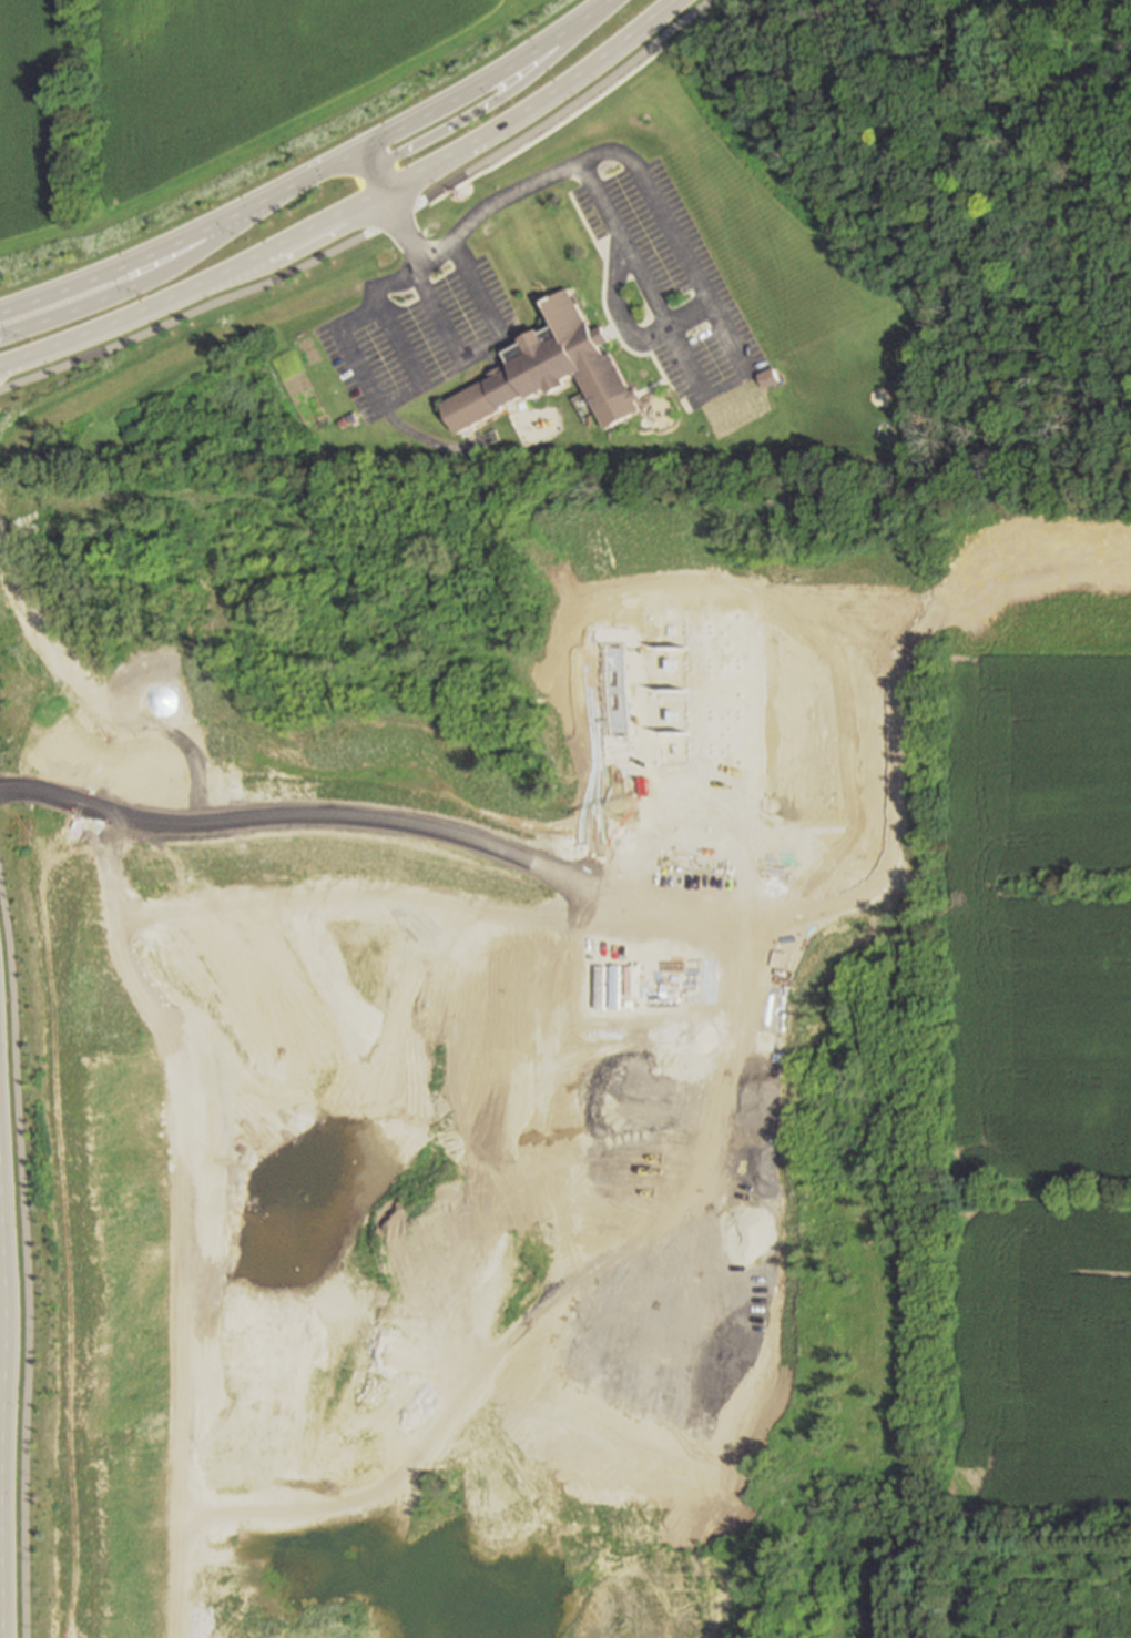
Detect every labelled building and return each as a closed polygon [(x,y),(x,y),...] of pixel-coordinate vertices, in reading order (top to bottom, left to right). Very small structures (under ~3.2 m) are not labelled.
[(604,343),(610,353),(613,352),(643,409),(609,427),(580,372),(568,378),(571,384),(553,393),(550,388),(530,398),(528,395),(457,431),(442,401),(491,376),(489,373),(501,366),(503,369),(512,365),(510,360),(514,358),(509,346),(527,337),(524,332),(541,323),(544,328),(562,319),(550,295),(571,284),(589,318),(591,317),(597,328),(607,323),(614,337),(604,343)] [(781,379),(765,386),(758,372),(774,364),(781,379)]
